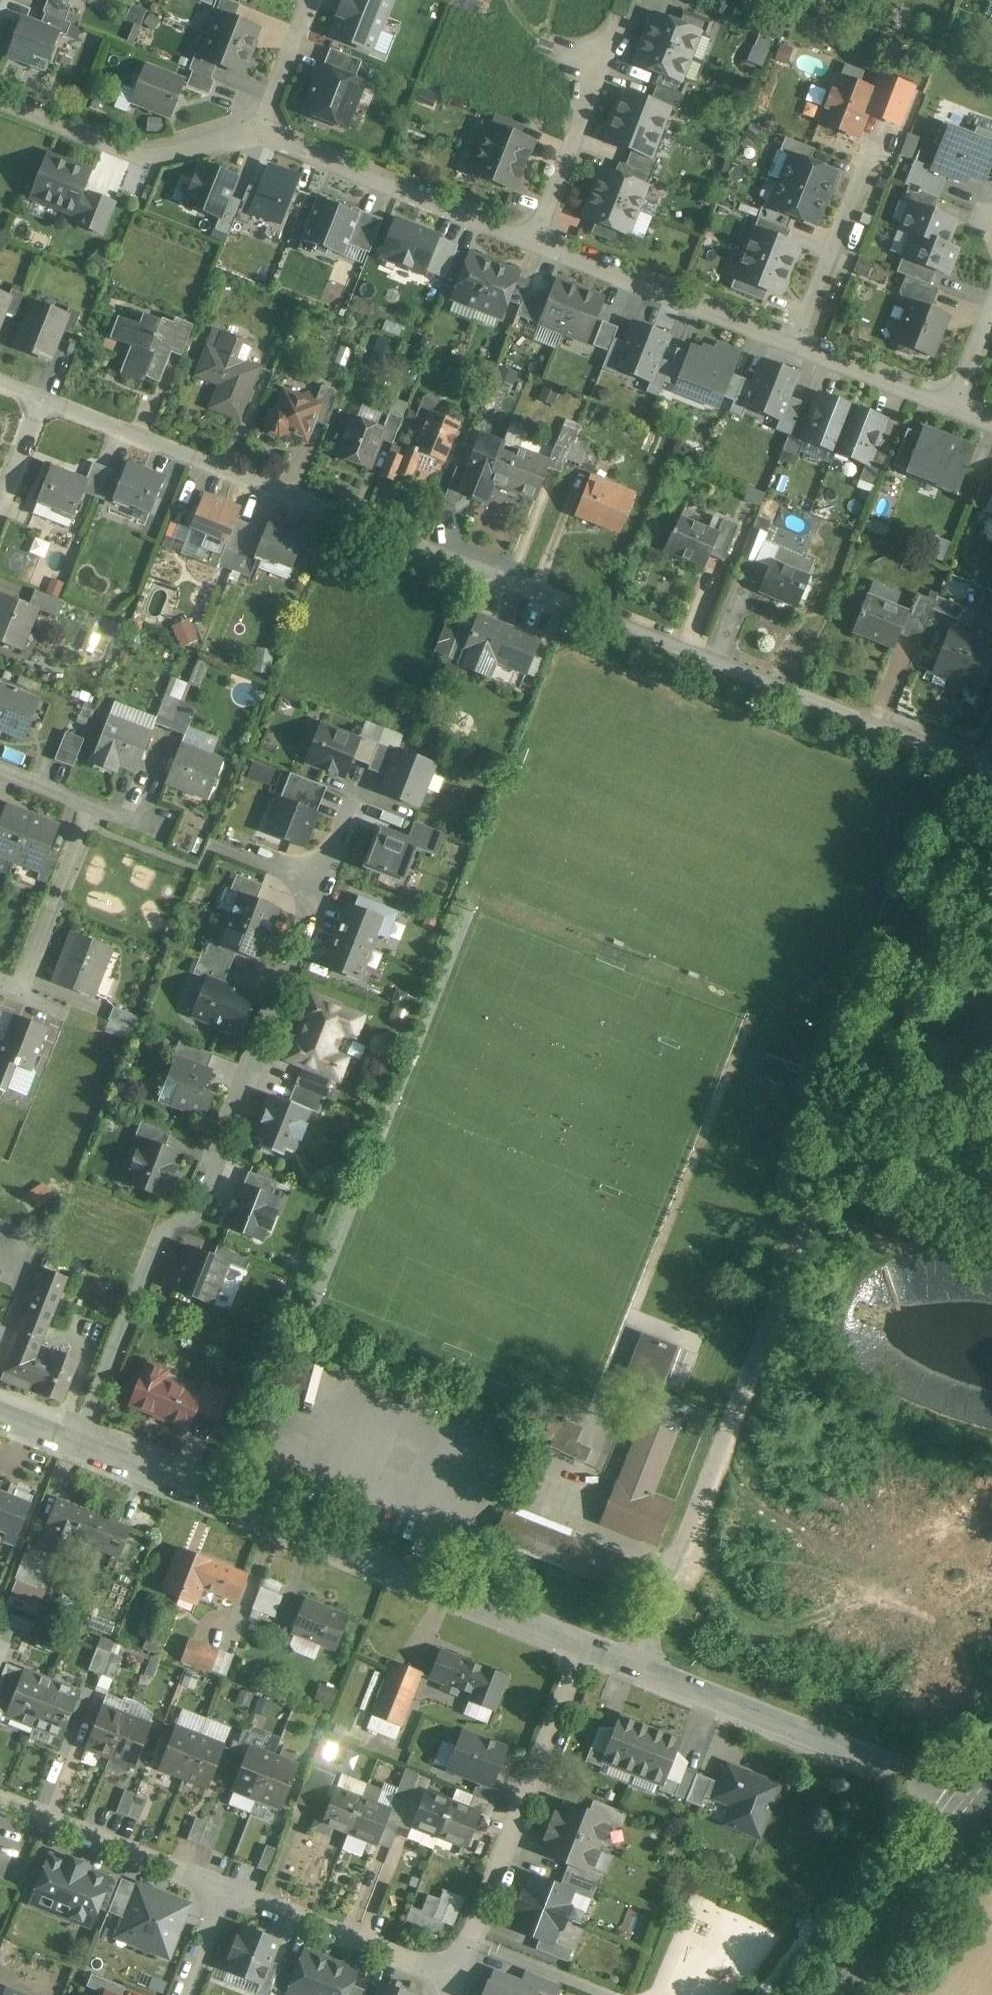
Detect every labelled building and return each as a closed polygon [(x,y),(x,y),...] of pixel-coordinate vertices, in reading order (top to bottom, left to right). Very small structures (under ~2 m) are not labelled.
[(54,0),(48,0),(43,13),(45,14),(65,22),(71,6),(66,4),(65,5),(54,0)] [(228,0),(216,0),(212,12),(217,14),(218,13),(234,20),(240,5),(228,0)] [(333,36),(370,51),(391,0),(347,0),(346,3),(343,2),(337,17),(340,18),(333,36)] [(711,23),(682,11),(677,24),(699,33),(699,34),(706,37),(711,23)] [(234,20),(218,13),(217,14),(209,36),(250,52),(259,29),(234,20)] [(65,22),(45,14),(40,26),(59,33),(59,34),(66,37),(71,24),(65,22)] [(677,24),(654,16),(645,40),(689,57),(699,34),(699,33),(677,24)] [(40,26),(21,18),(7,55),(31,65),(34,57),(48,63),(59,34),(59,33),(40,26)] [(250,52),(209,36),(200,57),(200,58),(217,65),(241,74),(250,52)] [(689,57),(645,40),(635,64),(657,73),(680,82),(680,80),(689,57)] [(362,62),(330,49),(323,68),(354,80),(362,62)] [(217,65),(200,58),(200,57),(195,55),(189,71),(192,72),(211,79),(217,65)] [(184,82),(146,67),(141,78),(138,77),(134,79),(131,86),(133,90),(136,91),(132,102),(170,117),(184,82)] [(323,68),(321,67),(305,108),(329,117),(331,123),(341,127),(348,124),(351,115),(348,107),(350,103),(353,102),(360,86),(358,82),(354,80),(323,68)] [(211,79),(192,72),(186,87),(209,96),(214,81),(211,79)] [(680,82),(657,73),(652,86),(656,87),(682,97),(688,83),(680,80),(680,82)] [(874,92),(837,77),(832,92),(827,90),(821,106),(826,107),(820,122),(857,137),(867,112),(874,92)] [(682,97),(656,87),(650,102),(669,109),(668,110),(676,113),(682,97)] [(650,102),(624,92),(615,116),(659,133),(668,110),(669,109),(650,102)] [(889,97),(875,92),(874,92),(867,112),(881,117),(889,97)] [(659,133),(615,116),(605,140),(631,150),(650,158),(650,157),(659,133)] [(533,142),(489,125),(479,149),(524,167),(524,166),(528,156),(529,155),(528,154),(533,142)] [(909,187),(939,199),(945,201),(952,181),(972,189),(974,182),(990,188),(991,183),(991,142),(954,127),(937,170),(918,163),(909,187)] [(908,133),(901,154),(910,157),(917,136),(908,133)] [(815,150),(785,138),(779,152),(791,157),(791,156),(810,163),(815,150)] [(524,167),(479,149),(470,173),(514,191),(519,178),(520,177),(523,167),(524,167)] [(650,158),(631,150),(625,166),(651,176),(652,176),(658,160),(650,157),(650,158)] [(810,163),(791,156),(791,157),(781,182),(826,199),(836,173),(810,163)] [(89,173),(48,157),(32,198),(73,214),(80,217),(87,199),(80,196),(89,173)] [(219,169),(199,161),(181,205),(219,220),(223,222),(232,199),(240,177),(219,169)] [(625,166),(619,163),(614,174),(647,187),(651,176),(625,166)] [(249,186),(242,203),(235,220),(248,225),(251,216),(280,228),(301,177),(268,164),(258,190),(249,186)] [(614,174),(602,169),(593,193),(637,211),(647,187),(614,174)] [(826,199),(781,182),(771,207),(770,208),(792,216),(815,225),(826,199)] [(939,199),(909,187),(903,202),(910,205),(911,204),(933,213),(939,199)] [(637,211),(593,193),(583,218),(595,223),(626,235),(628,235),(637,211)] [(113,204),(89,195),(87,199),(80,217),(77,225),(102,234),(113,204)] [(219,220),(215,230),(229,236),(235,220),(242,203),(232,199),(223,222),(219,220)] [(352,208),(327,199),(326,202),(317,199),(301,240),(343,256),(348,245),(359,216),(358,215),(351,212),(352,208)] [(792,216),(770,208),(771,207),(763,204),(757,218),(758,218),(787,230),(792,216)] [(933,213),(911,204),(910,205),(901,230),(912,234),(912,233),(945,247),(946,246),(955,221),(933,213)] [(382,220),(360,211),(358,215),(359,216),(348,245),(369,254),(382,220)] [(787,230),(758,218),(754,229),(786,242),(790,231),(787,230)] [(437,238),(395,222),(381,257),(423,274),(437,238)] [(626,235),(595,223),(591,234),(621,246),(626,235)] [(786,242),(754,229),(744,253),(789,271),(798,247),(786,242)] [(945,247),(912,233),(912,234),(902,257),(936,271),(947,275),(957,250),(946,246),(945,247)] [(469,257),(456,252),(447,276),(460,281),(469,257)] [(789,271),(744,253),(735,278),(767,291),(779,295),(789,271)] [(494,264),(470,255),(469,257),(460,281),(452,299),(476,309),(494,264)] [(936,271),(902,257),(896,273),(906,276),(930,286),(936,271)] [(518,274),(494,264),(476,309),(500,318),(517,276),(518,274)] [(530,281),(517,276),(507,302),(520,307),(526,292),(530,281)] [(930,286),(906,276),(899,293),(902,300),(910,303),(911,302),(930,310),(939,289),(930,286)] [(767,291),(735,278),(730,289),(763,302),(767,291)] [(580,290),(555,280),(538,325),(562,334),(580,290)] [(24,295),(11,290),(8,297),(10,298),(3,313),(15,317),(24,295)] [(604,299),(580,290),(562,334),(587,344),(604,299)] [(542,298),(526,292),(520,307),(516,316),(532,322),(542,298)] [(0,294),(0,322),(3,313),(10,298),(8,297),(0,294)] [(930,310),(911,302),(910,303),(895,343),(900,345),(899,347),(901,352),(908,355),(913,353),(914,350),(932,357),(948,317),(930,310)] [(66,315),(33,303),(16,347),(49,361),(61,331),(67,316),(66,315)] [(81,313),(69,308),(66,315),(67,316),(61,331),(72,335),(81,313)] [(161,322),(145,316),(141,326),(120,318),(114,333),(116,334),(113,340),(132,347),(122,375),(142,383),(145,377),(158,382),(170,352),(180,327),(173,324),(162,320),(161,322)] [(193,326),(175,319),(173,324),(180,327),(170,352),(181,357),(193,326)] [(618,328),(602,322),(592,346),(608,352),(618,328)] [(669,338),(633,324),(625,343),(623,349),(632,353),(625,372),(650,382),(651,382),(660,360),(669,338)] [(554,343),(559,333),(543,327),(539,337),(554,343)] [(214,330),(207,347),(216,351),(223,333),(214,330)] [(253,344),(223,332),(223,333),(216,351),(207,347),(196,376),(197,377),(198,372),(221,381),(210,409),(239,421),(260,369),(262,370),(263,369),(260,368),(260,369),(246,363),(253,344)] [(380,337),(372,360),(388,366),(397,343),(380,337)] [(625,343),(614,339),(602,369),(615,374),(617,369),(616,368),(623,349),(625,343)] [(740,353),(718,345),(714,355),(691,346),(689,353),(676,387),(674,391),(696,400),(700,389),(723,398),(723,397),(732,375),(740,353)] [(672,364),(664,382),(676,387),(689,353),(677,349),(672,364)] [(672,364),(660,360),(651,382),(650,382),(646,393),(659,397),(664,382),(672,364)] [(798,377),(764,363),(747,406),(780,420),(781,420),(790,397),(798,377)] [(732,375),(723,397),(734,401),(743,379),(732,375)] [(743,379),(734,401),(729,412),(742,417),(746,407),(745,406),(754,383),(743,379)] [(338,392),(322,386),(314,405),(318,407),(312,421),(325,427),(338,392)] [(834,453),(854,406),(820,393),(808,423),(801,441),(804,441),(834,453)] [(299,399),(285,394),(278,411),(270,415),(266,424),(270,433),(279,436),(288,433),(305,439),(312,421),(318,407),(314,405),(313,405),(309,395),(299,399)] [(790,397),(781,420),(780,420),(776,431),(779,432),(788,436),(795,418),(801,402),(790,397)] [(396,399),(391,414),(403,418),(409,403),(396,399)] [(886,419),(854,406),(834,453),(865,466),(867,466),(874,449),(886,419)] [(460,424),(430,412),(415,449),(413,448),(412,450),(407,449),(403,458),(397,474),(411,480),(421,454),(444,463),(460,424)] [(402,419),(389,414),(383,429),(384,429),(380,440),(392,445),(402,419)] [(383,429),(353,417),(337,458),(368,470),(380,440),(384,429),(383,429)] [(804,441),(801,441),(808,423),(795,418),(788,436),(782,451),(798,457),(804,441)] [(554,445),(569,451),(578,428),(563,422),(554,445)] [(510,427),(503,445),(519,451),(526,433),(510,427)] [(907,430),(893,466),(908,472),(908,470),(921,435),(907,430)] [(924,431),(921,435),(908,470),(945,485),(942,491),(955,496),(972,450),(924,431)] [(502,444),(482,436),(460,492),(485,502),(492,482),(488,481),(502,444)] [(589,443),(575,437),(562,471),(576,476),(578,469),(586,449),(589,443)] [(503,445),(502,444),(488,481),(492,482),(535,500),(548,468),(549,464),(547,463),(519,451),(503,445)] [(549,464),(548,468),(560,473),(569,451),(554,445),(547,463),(549,464)] [(600,454),(586,449),(578,469),(592,475),(600,454)] [(867,466),(865,466),(859,481),(874,487),(887,454),(874,449),(867,466)] [(389,452),(380,477),(394,482),(397,474),(403,458),(389,452)] [(109,469),(97,465),(90,484),(86,494),(98,498),(109,469)] [(163,480),(129,468),(126,476),(117,499),(151,512),(163,480)] [(126,476),(109,469),(98,498),(115,505),(117,499),(126,476)] [(90,484),(53,470),(41,502),(77,516),(86,494),(90,484)] [(986,473),(973,507),(988,513),(991,502),(991,476),(986,473)] [(742,498),(760,505),(770,481),(752,474),(742,498)] [(632,500),(588,482),(575,516),(619,533),(632,500)] [(242,510),(205,496),(192,530),(207,536),(197,562),(218,570),(220,566),(226,550),(228,544),(229,545),(238,521),(242,510)] [(716,534),(680,518),(674,532),(672,531),(664,551),(703,568),(712,547),(718,535),(716,534)] [(757,519),(753,528),(766,534),(770,524),(757,519)] [(722,520),(716,534),(718,535),(712,547),(726,553),(737,527),(722,520)] [(250,526),(238,521),(229,545),(228,544),(226,550),(239,554),(250,526)] [(306,536),(271,522),(267,532),(258,555),(259,556),(294,569),(306,536)] [(267,532),(250,526),(239,554),(257,561),(259,556),(258,555),(267,532)] [(753,528),(741,558),(755,563),(764,541),(766,534),(753,528)] [(755,563),(769,569),(771,562),(777,549),(778,547),(764,541),(755,563)] [(801,559),(777,549),(771,562),(794,573),(801,559)] [(239,554),(226,550),(220,566),(233,571),(239,554)] [(257,561),(239,554),(233,571),(251,578),(257,561)] [(761,585),(769,569),(755,563),(741,558),(735,575),(761,585)] [(794,573),(771,562),(769,569),(761,585),(759,591),(796,608),(809,579),(806,578),(812,565),(801,559),(794,573)] [(64,602),(37,592),(32,605),(45,611),(59,616),(64,602)] [(4,594),(0,604),(0,641),(24,651),(33,628),(38,630),(45,611),(32,605),(4,594)] [(935,602),(919,596),(909,620),(926,627),(932,611),(936,603),(935,602)] [(893,609),(866,598),(852,633),(893,649),(897,636),(904,619),(891,614),(893,609)] [(963,608),(937,598),(935,602),(936,603),(932,611),(958,621),(963,608)] [(182,646),(199,639),(190,618),(173,626),(182,646)] [(538,642),(478,618),(471,633),(459,664),(458,667),(479,676),(485,661),(524,676),(538,642)] [(926,627),(909,620),(904,619),(897,636),(919,645),(926,627)] [(471,633),(459,628),(447,659),(459,664),(471,633)] [(950,629),(933,674),(948,680),(953,693),(966,687),(981,693),(991,666),(991,646),(982,642),(977,632),(967,636),(950,629)] [(188,685),(197,688),(208,659),(199,656),(188,685)] [(197,688),(188,685),(181,702),(192,706),(199,689),(197,688)] [(0,730),(23,739),(38,701),(16,692),(17,690),(15,689),(14,691),(0,686),(0,730)] [(165,696),(154,724),(170,731),(181,702),(165,696)] [(181,702),(170,731),(185,737),(189,728),(197,708),(192,706),(181,702)] [(151,734),(109,717),(96,751),(119,760),(118,765),(136,772),(151,734)] [(357,740),(321,726),(314,744),(320,747),(313,765),(344,777),(351,759),(358,741),(357,740)] [(185,737),(182,746),(210,757),(214,745),(201,739),(202,734),(189,728),(185,737)] [(65,733),(54,761),(73,768),(84,741),(65,733)] [(379,744),(359,736),(357,740),(358,741),(351,759),(370,766),(379,744)] [(182,746),(181,746),(166,784),(185,791),(187,787),(209,796),(223,762),(210,757),(182,746)] [(444,769),(406,754),(388,799),(426,814),(444,769)] [(251,764),(249,780),(273,783),(275,767),(251,764)] [(318,785),(290,774),(286,785),(314,796),(318,785)] [(314,796),(286,785),(280,798),(278,798),(270,819),(279,823),(274,837),(303,848),(315,817),(310,815),(308,811),(314,796)] [(6,804),(0,820),(0,853),(16,859),(33,815),(6,804)] [(58,825),(33,815),(16,859),(40,868),(41,869),(46,855),(58,825)] [(443,834),(416,824),(411,836),(425,842),(422,850),(435,855),(443,834)] [(417,844),(379,829),(365,867),(402,881),(417,844)] [(58,860),(46,855),(41,869),(40,868),(36,877),(49,883),(58,860)] [(262,885),(236,875),(230,891),(238,894),(239,893),(257,900),(262,885)] [(257,900),(239,893),(238,894),(230,891),(225,889),(218,908),(223,910),(221,916),(268,935),(278,909),(257,900)] [(398,913),(358,897),(354,907),(349,905),(342,923),(376,937),(387,941),(398,913)] [(268,935),(221,916),(218,922),(226,925),(218,944),(218,945),(236,952),(258,961),(268,935)] [(376,937),(342,923),(337,936),(371,949),(376,937)] [(74,934),(55,980),(93,996),(112,950),(74,934)] [(371,949),(337,936),(325,966),(359,979),(371,949)] [(236,952),(218,945),(218,944),(210,941),(204,957),(230,967),(236,952)] [(230,967),(204,957),(201,955),(193,974),(206,980),(206,979),(223,985),(230,967)] [(231,986),(229,987),(223,985),(206,979),(206,980),(204,984),(199,987),(196,994),(198,999),(192,1016),(238,1034),(253,997),(239,991),(237,989),(231,986)] [(360,1018),(312,999),(305,1017),(309,1018),(299,1043),(295,1042),(289,1059),(303,1065),(333,1077),(337,1078),(343,1061),(354,1035),(360,1018)] [(138,1017),(114,1007),(108,1021),(133,1031),(138,1017)] [(14,1015),(0,1052),(0,1060),(15,1066),(31,1072),(48,1028),(14,1015)] [(213,1055),(179,1042),(173,1058),(175,1059),(176,1058),(207,1070),(213,1055)] [(207,1070),(176,1058),(175,1059),(167,1080),(179,1085),(171,1105),(205,1119),(214,1096),(204,1093),(213,1072),(207,1070)] [(0,1060),(0,1084),(5,1086),(4,1087),(6,1088),(15,1066),(0,1060)] [(333,1077),(303,1065),(295,1087),(324,1099),(333,1077)] [(31,1072),(15,1066),(6,1088),(27,1096),(35,1074),(31,1072)] [(324,1099),(295,1087),(289,1102),(309,1110),(319,1114),(324,1099)] [(289,1102),(271,1095),(271,1097),(255,1138),(254,1139),(260,1141),(258,1147),(283,1157),(290,1138),(301,1142),(308,1125),(303,1123),(308,1111),(308,1112),(309,1110),(289,1102)] [(171,1133),(141,1121),(135,1137),(144,1141),(145,1140),(165,1148),(171,1133)] [(165,1148),(145,1140),(144,1141),(139,1154),(136,1153),(130,1169),(133,1170),(127,1184),(162,1198),(168,1184),(170,1185),(177,1169),(174,1168),(179,1153),(165,1148)] [(281,1185),(247,1172),(226,1226),(260,1239),(281,1185)] [(30,1191),(37,1203),(52,1194),(45,1182),(30,1191)] [(251,1259),(217,1246),(213,1258),(228,1264),(246,1272),(251,1259)] [(213,1258),(188,1248),(172,1288),(212,1304),(228,1264),(213,1258)] [(47,1266),(25,1319),(45,1327),(66,1274),(47,1266)] [(25,1319),(24,1319),(0,1378),(29,1390),(29,1389),(37,1393),(47,1367),(31,1361),(45,1327),(25,1319)] [(675,1352),(644,1339),(628,1375),(659,1388),(675,1352)] [(71,1350),(58,1345),(55,1354),(53,1353),(47,1367),(37,1393),(60,1402),(76,1362),(74,1361),(76,1357),(71,1350)] [(197,1392),(161,1378),(165,1369),(144,1361),(128,1403),(186,1427),(194,1407),(200,1393),(197,1392)] [(224,1393),(200,1384),(197,1392),(200,1393),(194,1407),(215,1415),(224,1393)] [(636,1439),(619,1483),(616,1482),(600,1522),(658,1544),(673,1505),(652,1497),(682,1421),(671,1417),(641,1405),(628,1436),(636,1439)] [(581,1431),(562,1422),(559,1427),(552,1442),(550,1447),(562,1453),(569,1439),(576,1442),(581,1431)] [(559,1427),(553,1424),(546,1439),(552,1442),(559,1427)] [(576,1442),(569,1439),(562,1453),(581,1462),(588,1448),(576,1442)] [(14,1545),(33,1497),(16,1490),(13,1498),(0,1493),(0,1539),(14,1545)] [(87,1513),(58,1502),(48,1526),(50,1526),(44,1543),(70,1553),(77,1537),(90,1542),(88,1546),(114,1556),(125,1529),(97,1517),(97,1516),(97,1514),(89,1511),(87,1512),(87,1513)] [(622,1560),(502,1512),(491,1540),(611,1587),(622,1560)] [(211,1563),(180,1550),(164,1591),(178,1597),(186,1593),(197,1598),(202,1586),(211,1563)] [(17,1575),(38,1584),(40,1585),(49,1563),(26,1554),(17,1575)] [(246,1576),(211,1563),(202,1586),(237,1600),(246,1576)] [(30,1605),(38,1584),(17,1575),(9,1596),(30,1605)] [(38,1584),(30,1605),(39,1608),(47,1587),(40,1585),(38,1584)] [(283,1596),(260,1588),(252,1610),(274,1618),(283,1596)] [(39,1608),(30,1605),(9,1596),(3,1611),(21,1618),(33,1623),(39,1608)] [(176,1610),(153,1601),(139,1634),(147,1637),(143,1646),(158,1653),(176,1610)] [(347,1618),(305,1602),(292,1634),(334,1650),(347,1618)] [(3,1611),(2,1611),(0,1616),(0,1623),(17,1629),(21,1618),(3,1611)] [(218,1651),(190,1641),(182,1661),(210,1672),(211,1671),(218,1651)] [(97,1648),(88,1670),(101,1675),(110,1653),(97,1648)] [(233,1656),(218,1651),(211,1671),(225,1676),(233,1656)] [(505,1677),(483,1668),(483,1669),(441,1652),(431,1676),(473,1693),(470,1700),(493,1709),(505,1677)] [(110,1653),(101,1675),(112,1680),(121,1657),(110,1653)] [(394,1661),(372,1715),(400,1727),(422,1673),(394,1661)] [(51,1682),(24,1671),(6,1715),(34,1726),(51,1682)] [(79,1693),(51,1682),(34,1726),(62,1737),(79,1693)] [(126,1717),(102,1707),(85,1750),(109,1760),(126,1717)] [(637,1723),(620,1716),(616,1728),(605,1754),(603,1762),(632,1773),(649,1730),(637,1725),(637,1723)] [(150,1726),(126,1717),(109,1760),(134,1769),(150,1726)] [(199,1738),(175,1728),(159,1768),(184,1777),(199,1738)] [(616,1728),(599,1728),(591,1748),(605,1754),(616,1728)] [(662,1735),(649,1730),(632,1773),(661,1785),(662,1785),(665,1778),(675,1751),(680,1740),(663,1733),(662,1735)] [(486,1741),(463,1732),(448,1769),(478,1781),(491,1786),(492,1785),(506,1749),(493,1744),(493,1743),(486,1740),(486,1741)] [(224,1747),(199,1738),(184,1777),(208,1787),(224,1747)] [(273,1758),(249,1748),(233,1788),(257,1797),(273,1758)] [(605,1754),(591,1748),(585,1761),(601,1768),(603,1762),(605,1754)] [(688,1763),(675,1751),(665,1778),(680,1783),(688,1763)] [(297,1767),(273,1758),(257,1797),(282,1807),(297,1767)] [(335,1776),(310,1766),(302,1789),(326,1798),(335,1776)] [(777,1785),(727,1766),(715,1799),(731,1805),(724,1824),(758,1836),(777,1785)] [(419,1775),(406,1769),(405,1770),(397,1790),(396,1795),(395,1795),(393,1799),(407,1805),(414,1786),(419,1775)] [(341,1774),(322,1823),(348,1833),(367,1784),(342,1774),(341,1774)] [(711,1780),(697,1774),(686,1801),(700,1807),(711,1780)] [(585,1784),(570,1778),(566,1789),(581,1794),(585,1784)] [(680,1783),(665,1778),(662,1785),(661,1785),(659,1790),(675,1796),(680,1783)] [(491,1786),(478,1781),(472,1796),(494,1804),(501,1788),(492,1785),(491,1786)] [(382,1790),(368,1784),(367,1784),(348,1833),(390,1849),(398,1827),(386,1822),(390,1811),(389,1810),(393,1799),(395,1795),(396,1795),(397,1790),(384,1785),(382,1790)] [(407,1805),(418,1809),(423,1794),(425,1790),(414,1786),(407,1805)] [(136,1795),(125,1790),(116,1813),(127,1817),(136,1795)] [(450,1805),(423,1794),(418,1809),(411,1827),(412,1827),(438,1837),(450,1805)] [(147,1799),(136,1795),(127,1817),(138,1822),(147,1799)] [(494,1804),(472,1796),(466,1811),(477,1815),(476,1817),(487,1822),(494,1804)] [(407,1805),(393,1799),(389,1810),(390,1811),(386,1822),(398,1827),(399,1827),(407,1805)] [(627,1814),(593,1801),(589,1812),(608,1819),(607,1820),(622,1826),(627,1814)] [(589,1812),(563,1802),(558,1815),(554,1813),(549,1826),(597,1845),(607,1820),(608,1819),(589,1812)] [(418,1809),(407,1805),(399,1827),(410,1831),(412,1827),(411,1827),(418,1809)] [(466,1811),(450,1805),(438,1837),(464,1848),(476,1817),(477,1815),(466,1811)] [(207,1822),(196,1818),(187,1840),(198,1845),(207,1822)] [(218,1827),(207,1822),(198,1845),(209,1849),(218,1827)] [(597,1845),(549,1826),(544,1839),(548,1841),(543,1854),(569,1864),(587,1871),(588,1870),(597,1845)] [(277,1850),(266,1846),(257,1868),(269,1872),(277,1850)] [(65,1861),(50,1855),(31,1903),(62,1916),(64,1910),(92,1921),(97,1908),(109,1878),(108,1878),(88,1870),(89,1866),(67,1857),(65,1861)] [(588,1870),(587,1871),(569,1864),(564,1875),(596,1888),(598,1888),(603,1876),(588,1870)] [(126,1880),(110,1874),(108,1878),(109,1878),(97,1908),(112,1914),(126,1880)] [(596,1888),(564,1875),(560,1886),(571,1891),(571,1892),(592,1900),(596,1888)] [(560,1886),(534,1876),(528,1891),(524,1890),(520,1901),(565,1918),(569,1908),(566,1906),(571,1892),(571,1891),(560,1886)] [(185,1904),(126,1880),(112,1914),(127,1919),(121,1935),(167,1953),(185,1904)] [(421,1908),(408,1906),(404,1925),(439,1931),(440,1922),(456,1925),(461,1894),(440,1890),(439,1896),(424,1893),(421,1908)] [(565,1918),(520,1901),(516,1911),(519,1913),(514,1928),(540,1938),(551,1943),(552,1942),(557,1928),(561,1929),(565,1918)] [(278,1941),(245,1928),(240,1939),(238,1939),(238,1940),(235,1944),(233,1948),(232,1952),(231,1956),(231,1958),(232,1959),(228,1970),(260,1983),(261,1984),(270,1961),(278,1941)] [(572,1950),(552,1942),(551,1943),(540,1938),(535,1950),(567,1962),(572,1950)] [(304,1951),(299,1964),(287,1994),(317,1994),(330,1961),(304,1951)] [(299,1964),(286,1959),(283,1966),(274,1989),(287,1994),(299,1964)] [(270,1961),(261,1984),(260,1983),(256,1994),(258,1994),(272,1994),(274,1989),(283,1966),(270,1961)] [(330,1961),(317,1994),(347,1994),(351,1985),(356,1972),(330,1961)] [(494,1971),(490,1983),(488,1982),(483,1994),(535,1994),(537,1989),(539,1990),(539,1989),(522,1982),(494,1971)] [(527,1971),(522,1982),(539,1989),(539,1990),(551,1994),(556,1994),(560,1984),(527,1971)] [(91,1974),(86,1987),(105,1994),(105,1993),(111,1994),(122,1994),(125,1988),(91,1974)] [(386,1982),(381,1994),(418,1994),(386,1982)] [(347,1994),(364,1994),(366,1991),(351,1985),(347,1994)]
